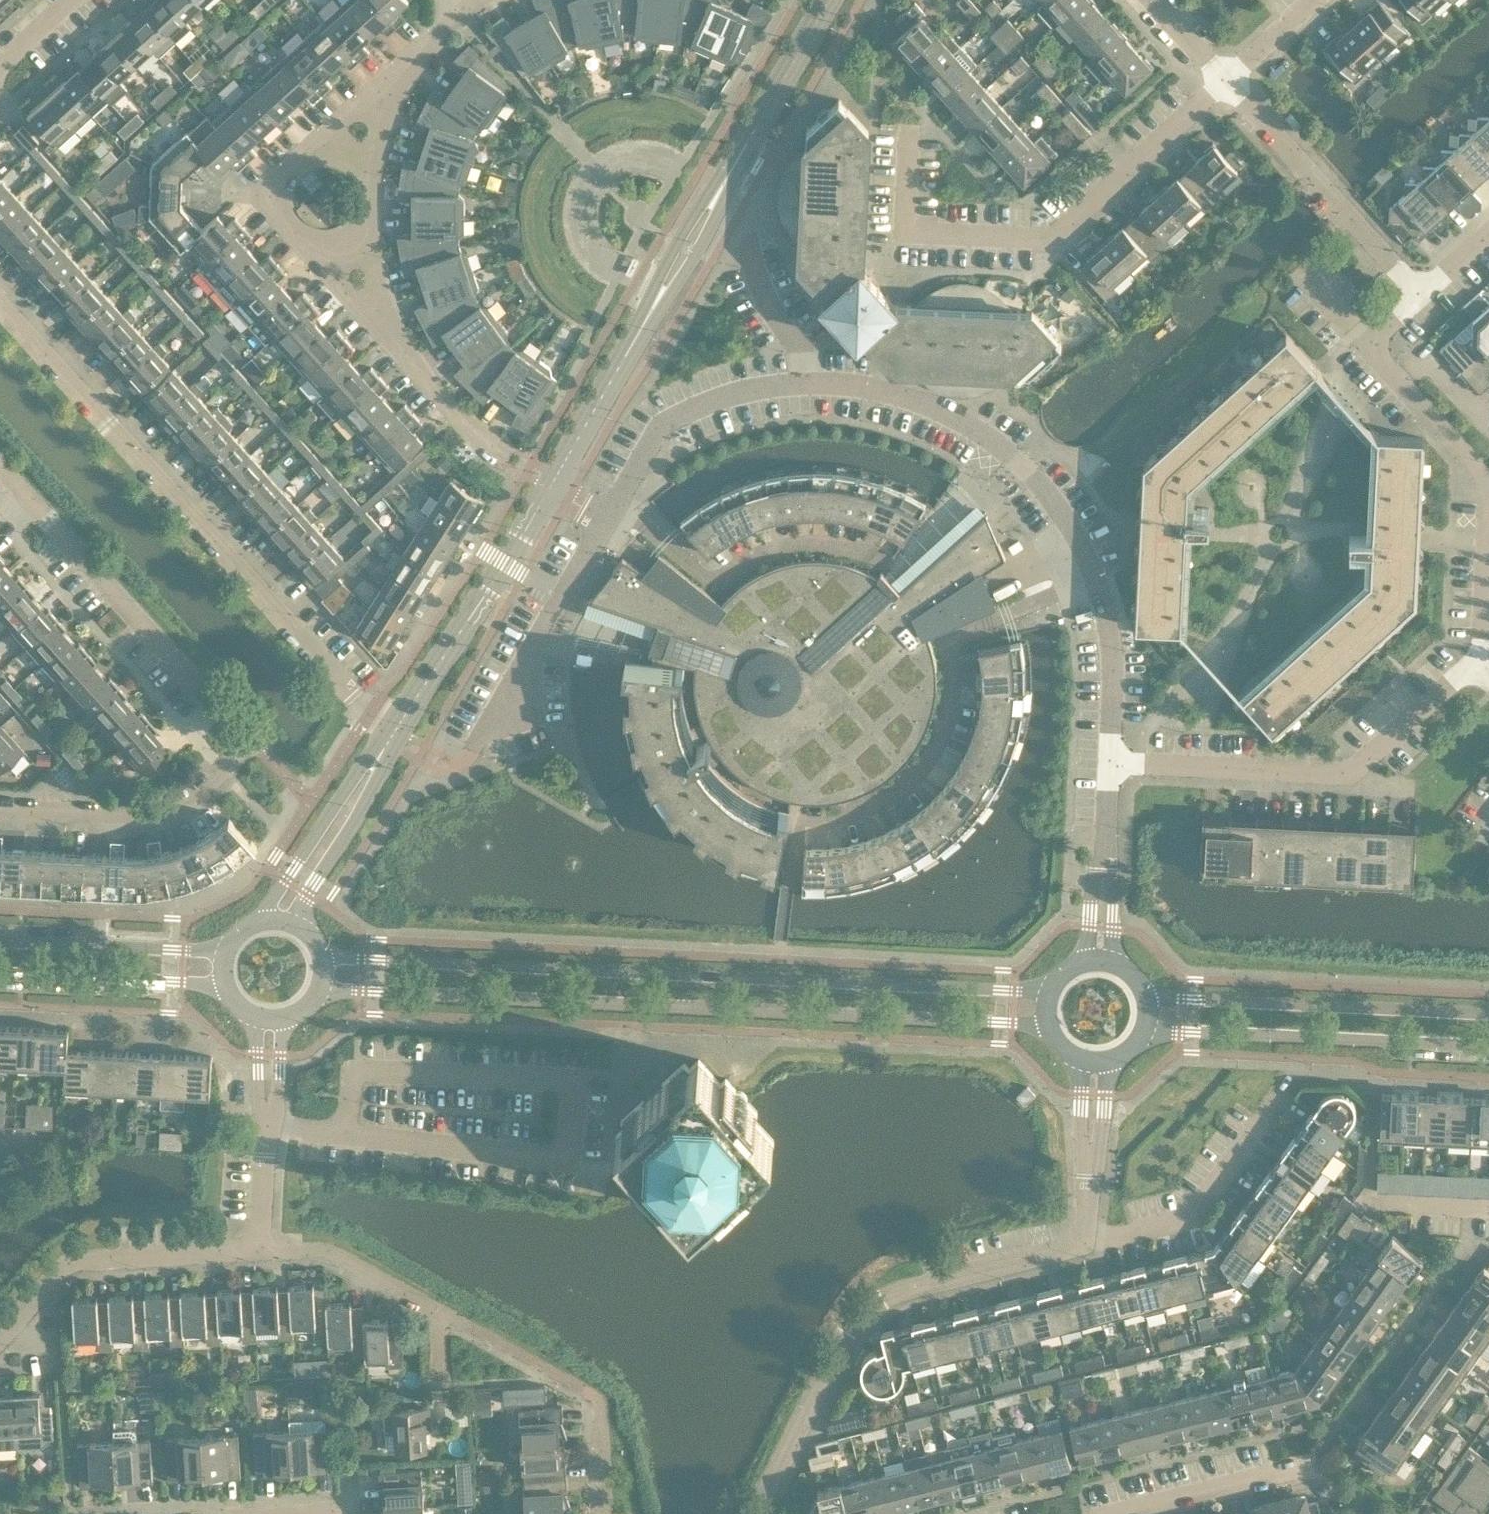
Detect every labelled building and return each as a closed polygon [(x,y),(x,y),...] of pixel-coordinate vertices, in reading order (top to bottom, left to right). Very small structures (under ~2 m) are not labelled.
[(146,10),(176,42),(192,27),(185,20),(167,0),(157,0),(146,10)] [(202,4),(198,0),(167,0),(185,20),(202,4)] [(266,9),(276,0),(261,0),(259,1),(266,9)] [(397,27),(373,0),(345,0),(342,3),(370,35),(380,26),(388,35),(397,27)] [(397,27),(407,18),(399,9),(409,0),(408,0),(373,0),(397,27)] [(526,20),(551,64),(566,56),(567,49),(574,45),(556,0),(537,0),(535,5),(540,12),(526,20)] [(574,45),(580,44),(587,48),(603,44),(593,0),(556,0),(574,45)] [(603,44),(619,41),(623,35),(630,33),(628,0),(593,0),(603,44)] [(630,33),(637,34),(641,40),(657,41),(662,0),(628,0),(630,33)] [(657,41),(674,43),(679,38),(686,39),(697,0),(662,0),(657,41)] [(686,39),(693,42),(696,49),(710,55),(731,8),(716,2),(717,0),(697,0),(686,39)] [(964,10),(973,2),(970,0),(957,0),(956,1),(964,10)] [(1002,8),(994,0),(993,0),(985,8),(993,16),(1002,8)] [(1044,2),(1061,20),(1082,0),(1047,0),(1044,2)] [(1077,38),(1103,14),(1095,6),(1095,2),(1093,0),(1082,0),(1061,20),(1077,38)] [(1353,26),(1380,55),(1395,42),(1397,44),(1409,34),(1379,0),(1376,0),(1365,9),(1368,12),(1353,26)] [(1392,1),(1401,11),(1407,5),(1403,0),(1393,0),(1392,1)] [(1441,0),(1403,0),(1407,5),(1422,21),(1434,11),(1432,8),(1441,0)] [(257,18),(266,9),(259,1),(250,10),(257,18)] [(903,50),(911,58),(937,35),(921,17),(926,13),(915,1),(894,20),(904,31),(898,37),(898,36),(892,41),(900,50),(903,50)] [(973,2),(964,10),(972,19),(981,11),(973,2)] [(361,43),(370,35),(342,3),(323,20),(360,60),(369,52),(361,43)] [(746,15),(731,8),(710,55),(725,62),(732,59),(739,63),(771,14),(757,4),(749,7),(746,15)] [(160,57),(176,42),(146,10),(131,23),(130,24),(153,49),(160,57)] [(1110,22),(1103,14),(1077,38),(1093,55),(1120,30),(1113,22),(1110,22)] [(537,72),(551,64),(526,20),(512,28),(508,21),(499,19),(486,29),(523,75),(530,70),(537,72)] [(1008,19),(999,27),(1007,36),(1016,28),(1008,19)] [(350,69),(360,60),(323,20),(305,37),(333,68),(342,60),(350,69)] [(136,65),(153,49),(130,24),(131,23),(129,21),(111,37),(136,65)] [(236,22),(227,31),(233,39),(243,30),(236,22)] [(1365,69),(1380,55),(1353,26),(1338,39),(1335,37),(1323,47),(1355,82),(1367,72),(1365,69)] [(990,35),(998,44),(1007,36),(999,27),(990,35)] [(925,78),(953,52),(960,46),(944,28),(937,35),(911,58),(919,67),(918,70),(925,78)] [(1016,28),(1007,36),(1015,45),(1024,37),(1016,28)] [(1093,55),(1109,73),(1135,49),(1127,41),(1128,38),(1120,30),(1093,55)] [(224,48),(233,39),(227,31),(217,40),(224,48)] [(1007,36),(998,44),(1006,53),(1015,45),(1007,36)] [(119,80),(136,65),(111,37),(93,53),(96,56),(97,55),(119,80)] [(324,77),(333,68),(305,37),(286,54),(322,94),(332,86),(324,77)] [(466,70),(456,83),(498,113),(507,100),(506,92),(511,86),(469,44),(457,56),(459,65),(466,70)] [(1142,58),(1135,49),(1109,73),(1125,91),(1130,87),(1132,88),(1137,83),(1137,80),(1148,71),(1148,72),(1154,67),(1146,58),(1142,58)] [(936,86),(943,94),(969,70),(953,52),(925,78),(932,85),(936,86)] [(203,53),(193,61),(200,69),(210,60),(203,53)] [(228,53),(222,58),(231,68),(236,63),(228,53)] [(1033,61),(1041,70),(1050,62),(1042,53),(1033,61)] [(313,103),(322,94),(286,54),(267,71),(295,102),(305,94),(313,103)] [(97,55),(96,56),(81,69),(103,94),(108,100),(111,103),(127,89),(119,80),(97,55)] [(1029,65),(1021,56),(1012,64),(1020,73),(1029,65)] [(200,69),(193,61),(183,70),(190,78),(191,77),(198,71),(200,69)] [(1058,71),(1050,62),(1041,70),(1049,79),(1058,71)] [(108,100),(103,94),(81,69),(66,83),(65,84),(93,115),(108,100)] [(950,105),(957,113),(985,88),(969,70),(943,94),(950,102),(950,105)] [(191,77),(190,78),(194,82),(198,86),(205,80),(198,71),(191,77)] [(286,111),(295,102),(267,71),(248,88),(285,128),(294,120),(286,111)] [(655,79),(654,87),(664,89),(665,80),(655,79)] [(76,130),(93,115),(65,84),(66,83),(63,81),(46,97),(76,130)] [(1036,90),(1044,99),(1053,91),(1045,82),(1036,90)] [(170,83),(160,91),(167,99),(177,90),(170,83)] [(498,113),(456,83),(447,96),(440,91),(432,92),(425,106),(477,133),(481,127),(488,126),(498,113)] [(631,87),(624,88),(625,95),(632,94),(631,87)] [(275,137),(285,128),(248,88),(230,105),(258,136),(267,128),(275,137)] [(1001,106),(985,88),(957,113),(965,121),(968,121),(975,129),(1001,106)] [(688,91),(685,97),(691,99),(695,90),(691,89),(688,91)] [(1073,105),(1082,97),(1074,89),(1065,96),(1073,105)] [(167,99),(160,91),(151,100),(158,108),(167,99)] [(1053,91),(1044,99),(1052,108),(1061,100),(1053,91)] [(582,93),(574,97),(577,104),(585,99),(582,93)] [(58,146),(76,130),(46,97),(28,113),(58,146)] [(1082,97),(1073,105),(1096,129),(1104,122),(1082,97)] [(932,368),(931,382),(934,384),(937,386),(941,387),(945,389),(948,390),(952,391),(956,392),(960,392),(964,392),(967,392),(971,391),(975,390),(979,389),(982,388),(986,386),(989,385),(990,371),(1029,373),(1061,344),(1032,312),(1007,310),(1004,307),(1002,304),(999,301),(996,298),(993,296),(989,293),(986,291),(982,290),(979,289),(975,288),(972,287),(969,286),(965,286),(961,286),(957,286),(953,287),(949,288),(946,289),(942,290),(939,292),(935,293),(932,295),(929,298),(926,300),(923,303),(921,306),(896,305),(886,294),(880,287),(862,267),(868,131),(839,99),(807,128),(805,167),(791,166),(789,170),(787,173),(786,176),(784,180),(783,184),(782,188),(782,191),(781,195),(781,199),(781,203),(782,207),(783,210),(784,214),(785,218),(787,221),(789,225),(802,225),(800,264),(828,296),(821,302),(832,314),(832,313),(841,323),(847,330),(857,342),(865,336),(892,366),(932,368)] [(249,145),(258,136),(230,105),(211,122),(247,162),(257,154),(249,145)] [(429,131),(424,146),(473,162),(478,146),(474,139),(477,133),(425,106),(417,120),(421,128),(429,131)] [(983,141),(990,149),(1017,124),(1001,106),(975,129),(983,138),(983,141)] [(157,116),(165,125),(174,117),(166,108),(157,116)] [(1069,109),(1060,117),(1082,141),(1091,133),(1069,109)] [(137,112),(127,121),(134,129),(144,120),(137,112)] [(238,171),(247,162),(211,122),(209,124),(206,121),(204,117),(188,132),(193,138),(192,139),(207,155),(206,156),(220,171),(230,162),(238,171)] [(1471,133),(1488,153),(1488,117),(1477,117),(1476,129),(1471,133)] [(125,138),(134,129),(127,121),(118,130),(125,138)] [(14,132),(30,150),(35,145),(35,146),(39,142),(23,124),(14,132)] [(1000,157),(1007,165),(1034,141),(1017,124),(990,149),(997,157),(1000,157)] [(182,177),(206,156),(207,155),(192,139),(193,138),(188,132),(187,131),(152,163),(182,177)] [(1453,150),(1480,179),(1487,173),(1488,173),(1488,153),(1471,133),(1471,134),(1459,133),(1458,145),(1453,150)] [(1041,135),(1034,141),(1007,165),(1015,173),(1015,176),(1023,185),(1028,180),(1038,170),(1041,171),(1046,166),(1046,163),(1058,153),(1041,135)] [(1187,171),(1215,201),(1225,193),(1219,187),(1237,171),(1235,168),(1241,163),(1230,151),(1224,156),(1215,147),(1216,146),(1213,142),(1204,150),(1203,154),(1195,161),(1196,163),(1187,171)] [(50,162),(35,146),(35,145),(30,150),(45,167),(50,162)] [(473,162),(424,146),(419,161),(411,159),(404,162),(401,178),(459,187),(461,180),(468,177),(473,162)] [(111,149),(101,158),(108,166),(118,157),(111,149)] [(1473,186),(1480,179),(1453,150),(1441,149),(1440,162),(1435,166),(1476,211),(1481,207),(1481,200),(1474,193),(1473,193),(1473,186)] [(129,154),(96,181),(105,192),(138,166),(129,154)] [(98,174),(108,166),(101,158),(91,167),(98,174)] [(512,161),(508,172),(517,176),(522,165),(512,161)] [(66,179),(50,162),(45,167),(61,184),(66,179)] [(152,163),(149,217),(181,205),(182,177),(152,163)] [(1386,165),(1376,174),(1382,181),(1392,172),(1386,165)] [(1471,216),(1476,211),(1435,166),(1423,166),(1422,178),(1417,183),(1444,212),(1451,206),(1458,206),(1458,208),(1465,215),(1471,216)] [(1165,185),(1157,192),(1182,220),(1200,204),(1205,210),(1215,201),(1187,171),(1178,179),(1177,177),(1168,185),(1165,185)] [(0,177),(0,208),(15,194),(0,177)] [(413,200),(413,216),(464,216),(464,200),(459,194),(459,187),(401,178),(399,194),(405,200),(413,200)] [(81,196),(66,179),(61,184),(76,201),(81,196)] [(508,180),(506,193),(513,194),(516,181),(508,180)] [(1444,212),(1417,183),(1405,182),(1404,195),(1389,208),(1388,221),(1401,221),(1410,231),(1417,239),(1426,230),(1426,229),(1444,212)] [(94,202),(103,194),(95,185),(86,193),(94,202)] [(1182,220),(1157,192),(1149,200),(1149,203),(1141,211),(1142,212),(1133,220),(1161,251),(1170,242),(1165,236),(1182,220)] [(31,211),(15,194),(0,208),(0,239),(31,211)] [(96,213),(81,196),(76,201),(91,218),(96,213)] [(181,252),(188,245),(187,244),(203,230),(202,229),(181,205),(149,217),(181,252)] [(134,207),(113,215),(117,227),(138,219),(134,207)] [(1237,209),(1231,215),(1239,224),(1245,218),(1237,209)] [(31,211),(0,239),(0,242),(3,245),(7,245),(9,244),(18,253),(46,228),(31,211)] [(112,230),(96,213),(91,218),(107,235),(112,230)] [(217,215),(202,229),(203,230),(187,244),(188,245),(204,263),(244,226),(236,217),(227,225),(217,215)] [(464,216),(413,216),(413,232),(405,232),(399,238),(401,254),(459,245),(459,237),(464,232),(464,216)] [(1151,259),(1161,251),(1133,220),(1124,228),(1123,227),(1114,234),(1111,234),(1103,242),(1128,269),(1146,254),(1151,259)] [(1388,221),(1403,238),(1410,231),(1401,221),(1388,221)] [(253,236),(244,226),(204,263),(198,269),(215,287),(252,253),(244,244),(253,236)] [(25,269),(29,274),(61,245),(67,239),(60,231),(53,235),(46,228),(18,253),(27,263),(25,265),(25,269)] [(127,247),(112,230),(107,235),(122,252),(127,247)] [(1128,269),(1103,242),(1095,249),(1095,252),(1086,260),(1088,261),(1079,269),(1106,300),(1116,291),(1111,285),(1128,269)] [(77,262),(61,245),(29,274),(33,278),(38,279),(39,277),(48,287),(77,262)] [(419,271),(425,286),(473,270),(468,255),(461,251),(459,245),(401,254),(404,270),(411,274),(419,271)] [(143,264),(127,247),(122,252),(138,269),(143,264)] [(261,262),(252,253),(215,287),(232,306),(278,264),(269,254),(261,262)] [(158,273),(167,265),(159,256),(150,264),(158,273)] [(56,303),(60,308),(92,279),(77,262),(48,287),(57,297),(56,299),(56,303)] [(158,281),(143,264),(138,269),(153,286),(158,281)] [(287,273),(278,264),(232,306),(249,325),(286,291),(278,281),(287,273)] [(418,312),(425,326),(477,299),(475,293),(478,286),(473,270),(425,286),(430,302),(422,304),(418,312)] [(1360,286),(1369,278),(1361,270),(1353,277),(1360,286)] [(70,311),(79,321),(107,296),(92,279),(60,308),(64,312),(69,313),(70,311)] [(173,298),(158,281),(153,286),(168,302),(173,298)] [(181,284),(174,291),(179,297),(187,290),(181,284)] [(1069,301),(1076,294),(1069,287),(1067,289),(1062,294),(1069,301)] [(266,344),(272,338),(312,301),(304,292),(295,300),(286,291),(249,325),(266,344)] [(1488,318),(1488,302),(1479,292),(1471,299),(1488,318)] [(86,337),(90,342),(123,313),(107,296),(79,321),(88,331),(87,332),(86,337)] [(168,302),(184,319),(189,315),(173,298),(168,302)] [(481,305),(477,299),(425,326),(432,340),(441,341),(447,336),(457,349),(498,319),(488,306),(481,305)] [(1488,344),(1488,318),(1471,299),(1464,306),(1473,316),(1472,334),(1465,341),(1458,340),(1454,336),(1440,349),(1460,371),(1488,344)] [(272,338),(289,357),(320,328),(312,319),(321,311),(312,301),(272,338)] [(1114,306),(1108,312),(1117,322),(1123,316),(1114,306)] [(101,345),(110,355),(138,329),(131,322),(136,315),(129,307),(123,313),(90,342),(95,346),(99,346),(101,345)] [(204,332),(189,315),(184,319),(199,337),(204,332)] [(458,376),(470,387),(511,345),(507,340),(508,332),(498,319),(457,349),(466,362),(460,367),(458,376)] [(566,321),(559,330),(563,333),(570,323),(566,321)] [(289,357),(306,375),(346,339),(337,329),(329,337),(320,328),(289,357)] [(117,371),(121,375),(153,346),(138,329),(110,355),(119,365),(117,366),(117,371)] [(1188,484),(1251,426),(1316,368),(1286,334),(1143,463),(1141,511),(1140,528),(1140,538),(1135,627),(1184,629),(1188,540),(1185,540),(1185,534),(1185,528),(1197,528),(1208,528),(1209,509),(1186,507),(1188,484)] [(219,359),(224,354),(208,336),(203,341),(219,359)] [(355,348),(346,339),(306,375),(323,394),(354,365),(346,356),(355,348)] [(159,341),(153,346),(121,375),(125,380),(130,380),(131,379),(141,389),(169,364),(162,356),(167,349),(159,341)] [(1460,371),(1479,393),(1488,384),(1488,344),(1460,371)] [(494,390),(507,399),(537,358),(524,348),(516,350),(511,345),(470,387),(481,398),(489,397),(494,390)] [(219,359),(234,375),(239,371),(224,354),(219,359)] [(252,358),(242,366),(258,384),(267,375),(252,358)] [(550,368),(537,358),(507,399),(520,409),(515,416),(517,424),(532,431),(558,379),(552,375),(550,368)] [(362,375),(354,365),(323,394),(317,400),(334,418),(340,413),(380,376),(371,367),(362,375)] [(157,415),(189,386),(173,368),(145,394),(155,405),(153,406),(153,410),(157,415)] [(255,388),(239,371),(234,375),(250,392),(255,388)] [(340,413),(357,431),(388,403),(380,394),(389,386),(380,376),(340,413)] [(167,419),(176,429),(204,403),(198,396),(202,389),(195,381),(189,386),(157,415),(161,420),(166,420),(167,419)] [(255,388),(250,392),(265,409),(270,404),(255,388)] [(188,449),(226,414),(218,406),(211,410),(204,403),(176,429),(185,438),(184,440),(183,444),(188,449)] [(357,431),(374,450),(414,413),(405,404),(396,412),(388,403),(357,431)] [(270,404),(265,409),(280,426),(285,421),(270,404)] [(422,423),(414,413),(374,450),(391,469),(423,441),(414,431),(422,423)] [(207,462),(235,436),(228,429),(233,422),(226,414),(188,449),(192,453),(196,453),(198,452),(207,462)] [(285,421),(280,426),(295,443),(300,438),(285,421)] [(316,435),(310,441),(318,450),(324,444),(316,435)] [(1414,600),(1417,553),(1422,437),(1374,435),(1369,523),(1373,523),(1372,536),(1361,536),(1355,536),(1350,536),(1349,555),(1371,556),(1370,579),(1241,696),(1272,730),(1414,600)] [(214,478),(218,483),(250,453),(235,436),(207,462),(216,472),(214,473),(214,478)] [(300,438),(295,443),(311,460),(316,455),(300,438)] [(425,447),(409,461),(414,467),(430,452),(425,447)] [(228,486),(238,496),(266,470),(250,453),(218,483),(223,487),(227,487),(228,486)] [(311,460),(326,477),(331,472),(316,455),(311,460)] [(443,456),(438,461),(445,469),(451,464),(443,456)] [(409,461),(393,476),(397,481),(414,467),(409,461)] [(412,469),(405,476),(411,483),(419,476),(412,469)] [(245,512),(249,517),(281,487),(266,470),(238,496),(247,506),(245,507),(245,512)] [(794,516),(795,516),(813,515),(813,470),(789,472),(794,516)] [(837,472),(813,470),(813,515),(832,516),(837,472)] [(346,489),(331,472),(326,477),(341,494),(346,489)] [(766,476),(776,520),(794,516),(789,472),(766,476)] [(850,519),(860,475),(837,472),(832,516),(850,519)] [(883,482),(860,475),(850,519),(869,524),(883,482)] [(381,496),(397,481),(393,476),(377,491),(381,496)] [(766,476),(743,483),(758,525),(776,520),(766,476)] [(326,477),(317,484),(333,501),(341,494),(326,477)] [(451,479),(438,498),(473,520),(478,512),(477,508),(483,499),(466,489),(468,486),(454,477),(452,480),(451,479)] [(886,531),(905,491),(883,482),(869,524),(886,531)] [(743,483),(721,493),(741,532),(758,525),(743,483)] [(259,520),(268,530),(296,504),(281,487),(249,517),(253,521),(258,521),(259,520)] [(341,494),(356,510),(361,505),(346,489),(341,494)] [(361,505),(365,510),(381,496),(377,491),(361,505)] [(927,503),(905,491),(886,531),(904,540),(927,503)] [(721,493),(700,505),(725,542),(741,532),(721,493)] [(438,498),(427,516),(459,537),(464,529),(468,528),(473,520),(438,498)] [(276,546),(280,550),(311,521),(317,515),(310,508),(303,511),(296,504),(268,530),(277,540),(276,541),(276,546)] [(365,510),(361,505),(356,510),(372,528),(377,523),(365,510)] [(708,554),(725,542),(700,505),(680,519),(708,554)] [(652,661),(683,665),(695,666),(694,672),(694,678),(694,684),(694,689),(694,695),(695,701),(696,706),(698,712),(699,718),(701,723),(703,728),(706,733),(708,738),(705,740),(709,747),(712,745),(715,750),(718,754),(721,758),(725,762),(728,765),(733,770),(737,774),(742,777),(747,781),(752,784),(757,788),(762,790),(768,793),(773,795),(779,797),(784,799),(790,800),(797,801),(803,802),(809,802),(815,803),(821,802),(827,802),(833,801),(839,800),(845,799),(851,797),(857,795),(863,793),(868,790),(874,788),(882,783),(887,779),(892,776),(896,772),(900,768),(904,764),(908,759),(912,755),(915,750),(918,746),(921,741),(924,736),(926,731),(928,726),(931,719),(933,711),(935,705),(936,699),(936,693),(937,687),(937,681),(937,675),(937,669),(936,663),(935,657),(933,651),(932,645),(930,639),(928,633),(974,613),(963,586),(1005,558),(985,511),(929,562),(898,590),(890,581),(881,571),(878,576),(873,573),(868,570),(862,568),(856,566),(851,564),(845,562),(839,561),(833,560),(827,559),(821,559),(815,559),(809,559),(803,559),(797,560),(791,561),(785,562),(779,564),(773,566),(768,568),(762,571),(757,573),(752,576),(747,579),(743,583),(738,586),(734,590),(730,594),(726,598),(723,601),(720,604),(713,615),(622,558),(588,602),(657,626),(653,639),(648,652),(653,652),(652,661)] [(454,545),(459,537),(427,516),(415,534),(450,556),(455,548),(454,545)] [(290,554),(299,564),(327,538),(311,521),(280,550),(284,555),(289,555),(290,554)] [(361,538),(365,542),(366,544),(367,544),(383,529),(377,523),(372,528),(361,538)] [(415,534),(404,552),(436,573),(441,565),(444,564),(450,556),(415,534)] [(343,555),(327,538),(299,564),(308,573),(306,575),(306,579),(311,585),(343,555)] [(365,542),(349,557),(354,562),(370,548),(367,544),(366,544),(365,542)] [(436,573),(404,552),(392,571),(426,593),(431,585),(431,581),(436,573)] [(349,557),(333,571),(338,577),(354,562),(349,557)] [(25,584),(17,574),(13,578),(6,570),(0,576),(0,607),(25,584)] [(342,581),(338,577),(333,571),(316,588),(324,597),(342,581)] [(392,571),(380,589),(413,609),(418,601),(421,601),(426,593),(392,571)] [(0,607),(0,618),(10,628),(37,604),(30,597),(34,593),(25,584),(0,607)] [(380,589),(369,607),(403,629),(408,621),(407,618),(413,609),(380,589)] [(10,628),(25,645),(56,618),(47,608),(44,611),(37,604),(10,628)] [(398,637),(403,629),(369,607),(357,626),(358,627),(357,630),(370,638),(372,636),(389,646),(395,638),(398,637)] [(56,618),(25,645),(40,662),(67,638),(61,630),(64,627),(56,618)] [(40,662),(41,662),(56,679),(86,651),(78,642),(74,645),(67,638),(40,662)] [(978,648),(981,668),(1025,665),(1021,640),(978,648)] [(86,651),(56,679),(71,696),(98,672),(91,664),(95,661),(86,651)] [(682,670),(683,665),(652,661),(625,659),(625,665),(624,672),(624,680),(624,686),(624,692),(625,698),(626,706),(627,713),(628,721),(630,728),(632,736),(634,743),(637,750),(640,757),(643,764),(648,773),(650,777),(653,782),(658,789),(662,795),(667,801),(672,807),(677,813),(682,818),(688,823),(694,828),(700,833),(706,838),(712,842),(719,846),(726,849),(733,853),(740,856),(746,859),(752,861),(758,863),(764,865),(771,866),(777,868),(789,811),(783,810),(778,808),(773,807),(767,805),(762,803),(757,800),(752,798),(748,796),(743,793),(739,790),(734,786),(729,782),(724,778),(720,774),(728,765),(725,762),(721,758),(718,754),(715,750),(712,745),(709,747),(705,740),(708,738),(706,733),(703,728),(701,723),(690,727),(689,723),(688,719),(686,714),(685,709),(684,703),(683,698),(683,693),(682,687),(682,682),(682,676),(682,670)] [(694,672),(695,666),(683,665),(682,670),(682,676),(682,682),(682,687),(683,693),(683,698),(684,703),(685,709),(686,714),(688,719),(689,723),(690,727),(701,723),(699,718),(698,712),(696,706),(695,701),(694,695),(694,689),(694,684),(694,678),(694,672)] [(1025,689),(1025,665),(981,668),(981,687),(1025,689)] [(98,672),(71,696),(86,713),(117,685),(108,676),(105,679),(98,672)] [(7,693),(13,687),(5,679),(0,683),(0,685),(7,693)] [(117,685),(86,713),(102,730),(129,705),(122,698),(126,695),(117,685)] [(21,696),(13,687),(7,693),(15,702),(21,696)] [(1023,713),(1025,689),(981,687),(979,705),(1023,713)] [(1,694),(0,696),(0,705),(4,709),(9,703),(1,694)] [(102,730),(117,747),(148,719),(139,710),(135,713),(129,705),(102,730)] [(1018,736),(1023,713),(979,705),(975,724),(1018,736)] [(30,718),(38,727),(44,721),(36,712),(30,718)] [(148,719),(117,747),(141,773),(165,751),(157,742),(160,740),(153,732),(156,729),(148,719)] [(44,721),(38,727),(46,735),(52,730),(44,721)] [(1011,758),(1018,736),(975,724),(969,742),(1011,758)] [(23,751),(0,726),(0,771),(23,751)] [(1000,780),(1011,758),(969,742),(962,759),(1000,780)] [(60,752),(69,760),(74,755),(66,746),(60,752)] [(46,748),(41,753),(48,762),(54,757),(46,748)] [(83,764),(74,755),(69,760),(77,769),(83,764)] [(988,801),(1000,780),(962,759),(952,775),(988,801)] [(84,778),(94,788),(99,783),(89,772),(84,778)] [(973,819),(988,801),(952,775),(940,790),(973,819)] [(956,836),(973,819),(940,790),(927,803),(956,836)] [(938,851),(956,836),(927,803),(912,815),(938,851)] [(918,864),(938,851),(912,815),(896,825),(918,864)] [(230,817),(214,829),(237,863),(257,847),(230,817)] [(1227,870),(1230,822),(1202,821),(1202,836),(1200,836),(1200,853),(1201,853),(1200,868),(1227,870)] [(1256,824),(1230,822),(1227,870),(1254,871),(1256,824)] [(1280,872),(1282,825),(1256,824),(1254,871),(1280,872)] [(896,875),(918,864),(896,825),(879,834),(896,875)] [(1306,874),(1309,826),(1282,825),(1280,872),(1306,874)] [(1333,875),(1335,827),(1309,826),(1306,874),(1333,875)] [(1359,876),(1362,829),(1335,827),(1333,875),(1359,876)] [(237,863),(214,829),(198,839),(217,875),(237,863)] [(1386,878),(1388,830),(1362,829),(1359,876),(1386,878)] [(1388,830),(1386,878),(1413,879),(1414,863),(1415,863),(1416,847),(1414,847),(1415,831),(1388,830)] [(874,883),(896,875),(879,834),(862,840),(874,883)] [(198,839),(181,846),(195,885),(217,875),(198,839)] [(850,888),(874,883),(862,840),(843,844),(850,888)] [(827,891),(850,888),(843,844),(825,846),(827,891)] [(195,885),(181,846),(163,851),(172,891),(195,885)] [(802,890),(827,891),(825,846),(804,846),(802,890)] [(1,889),(22,890),(24,849),(3,848),(1,889)] [(22,890),(42,891),(44,850),(24,849),(22,890)] [(42,891),(63,892),(64,851),(44,850),(42,891)] [(63,892),(83,893),(85,852),(64,851),(63,892)] [(163,851),(145,854),(148,895),(172,891),(163,851)] [(83,893),(104,894),(106,853),(85,852),(83,893)] [(104,894),(124,895),(126,854),(106,853),(104,894)] [(145,854),(126,854),(124,895),(148,895),(145,854)] [(18,1063),(20,1026),(0,1025),(0,1063),(18,1063)] [(18,1063),(42,1065),(43,1027),(20,1026),(18,1063)] [(42,1065),(65,1066),(66,1066),(67,1049),(68,1049),(68,1029),(43,1027),(42,1065)] [(64,1086),(89,1087),(91,1050),(68,1049),(67,1049),(66,1066),(65,1066),(64,1086)] [(89,1087),(113,1088),(115,1051),(91,1050),(89,1087)] [(139,1052),(115,1051),(113,1088),(137,1089),(139,1052)] [(137,1089),(161,1090),(163,1053),(139,1052),(137,1089)] [(161,1090),(185,1092),(187,1055),(163,1053),(161,1090)] [(212,1056),(187,1055),(185,1092),(210,1093),(212,1056)] [(632,1162),(642,1173),(642,1175),(642,1177),(643,1178),(643,1180),(644,1182),(646,1183),(647,1184),(649,1185),(650,1186),(652,1186),(654,1186),(664,1197),(669,1192),(691,1216),(702,1206),(706,1212),(767,1156),(763,1151),(773,1141),(752,1117),(757,1112),(747,1102),(747,1100),(747,1098),(746,1096),(746,1094),(745,1093),(743,1091),(742,1090),(740,1090),(739,1089),(737,1089),(735,1089),(726,1078),(720,1083),(699,1059),(688,1068),(683,1063),(622,1118),(627,1124),(616,1134),(638,1158),(632,1162)] [(1321,1099),(1313,1111),(1343,1132),(1352,1121),(1353,1119),(1354,1117),(1354,1115),(1355,1113),(1355,1110),(1355,1108),(1354,1106),(1354,1103),(1353,1101),(1352,1099),(1350,1097),(1348,1096),(1347,1094),(1345,1093),(1342,1092),(1340,1092),(1338,1091),(1335,1091),(1333,1091),(1331,1092),(1328,1093),(1326,1094),(1325,1095),(1323,1097),(1321,1099)] [(1379,1136),(1403,1138),(1405,1094),(1381,1093),(1379,1136)] [(1427,1095),(1405,1094),(1403,1138),(1425,1139),(1427,1095)] [(1425,1139),(1448,1140),(1450,1096),(1427,1095),(1425,1139)] [(1472,1097),(1450,1096),(1448,1140),(1470,1141),(1472,1097)] [(1488,1142),(1488,1098),(1472,1097),(1470,1141),(1488,1142)] [(26,1127),(39,1127),(40,1103),(27,1103),(26,1127)] [(53,1104),(40,1103),(39,1127),(52,1128),(53,1104)] [(1343,1132),(1313,1111),(1300,1128),(1330,1150),(1343,1132)] [(88,1127),(87,1138),(96,1138),(96,1127),(88,1127)] [(1300,1128),(1287,1146),(1318,1168),(1330,1150),(1300,1128)] [(1359,1144),(1358,1164),(1366,1165),(1366,1149),(1359,1144)] [(1322,1170),(1318,1168),(1287,1146),(1275,1163),(1309,1188),(1322,1170)] [(1296,1205),(1309,1188),(1275,1163),(1262,1181),(1296,1205)] [(1357,1178),(1365,1178),(1366,1165),(1358,1164),(1357,1178)] [(1386,1170),(1378,1170),(1377,1191),(1385,1191),(1386,1170)] [(1422,1193),(1423,1172),(1415,1172),(1414,1193),(1422,1193)] [(1423,1172),(1422,1193),(1431,1193),(1432,1173),(1423,1172)] [(1467,1195),(1468,1174),(1460,1174),(1459,1195),(1467,1195)] [(1468,1174),(1467,1195),(1476,1196),(1477,1175),(1468,1174)] [(1365,1178),(1357,1178),(1357,1181),(1350,1190),(1356,1195),(1365,1184),(1365,1178)] [(1284,1223),(1296,1205),(1262,1181),(1249,1198),(1284,1223)] [(1335,1207),(1344,1213),(1352,1201),(1344,1195),(1335,1207)] [(1271,1240),(1284,1223),(1249,1198),(1237,1216),(1271,1240)] [(1335,1225),(1344,1213),(1335,1207),(1327,1219),(1335,1225)] [(1361,1218),(1351,1211),(1337,1231),(1347,1238),(1350,1234),(1361,1218)] [(1364,1214),(1361,1218),(1350,1234),(1360,1241),(1374,1221),(1364,1214)] [(1224,1233),(1255,1255),(1259,1258),(1271,1240),(1237,1216),(1224,1233)] [(1310,1242),(1318,1248),(1327,1236),(1319,1230),(1310,1242)] [(1236,1281),(1255,1255),(1224,1233),(1213,1248),(1236,1281)] [(1378,1254),(1411,1277),(1412,1276),(1410,1274),(1422,1257),(1420,1255),(1423,1247),(1407,1241),(1405,1244),(1392,1235),(1378,1254)] [(1310,1260),(1318,1248),(1310,1242),(1302,1254),(1310,1260)] [(1205,1289),(1236,1281),(1213,1248),(1196,1253),(1205,1289)] [(1196,1253),(1175,1258),(1185,1299),(1206,1294),(1205,1289),(1196,1253)] [(1321,1254),(1314,1264),(1321,1269),(1328,1259),(1321,1254)] [(1378,1254),(1365,1272),(1395,1294),(1398,1290),(1400,1292),(1411,1277),(1378,1254)] [(1175,1258),(1154,1264),(1164,1304),(1185,1299),(1175,1258)] [(1469,1285),(1488,1299),(1488,1263),(1486,1267),(1484,1265),(1469,1285)] [(1133,1269),(1143,1309),(1144,1313),(1165,1307),(1164,1304),(1154,1264),(1133,1269)] [(1321,1269),(1314,1264),(1307,1273),(1314,1279),(1321,1269)] [(1285,1277),(1293,1283),(1302,1271),(1293,1265),(1285,1277)] [(1133,1269),(1112,1274),(1122,1315),(1143,1309),(1133,1269)] [(1395,1294),(1365,1272),(1351,1291),(1384,1314),(1395,1300),(1392,1298),(1395,1294)] [(1101,1320),(1122,1315),(1112,1274),(1091,1280),(1101,1320)] [(1285,1295),(1293,1283),(1285,1277),(1277,1289),(1285,1295)] [(1080,1325),(1101,1320),(1091,1280),(1070,1285),(1080,1325)] [(327,1303),(326,1287),(314,1288),(314,1284),(289,1285),(289,1289),(290,1289),(292,1329),(293,1329),(315,1328),(315,1337),(328,1336),(329,1336),(327,1303)] [(1049,1290),(1060,1331),(1080,1325),(1070,1285),(1049,1290)] [(1469,1285),(1455,1305),(1488,1329),(1488,1328),(1488,1327),(1488,1299),(1469,1285)] [(256,1332),(279,1330),(279,1339),(293,1338),(293,1329),(292,1329),(290,1289),(289,1289),(278,1290),(278,1286),(252,1288),(252,1292),(253,1292),(256,1332)] [(219,1334),(220,1334),(242,1332),(243,1341),(257,1340),(256,1332),(253,1292),(252,1292),(241,1292),(241,1288),(216,1290),(217,1294),(219,1334)] [(180,1292),(181,1296),(184,1336),(206,1334),(207,1343),(221,1342),(220,1334),(219,1334),(217,1294),(205,1294),(205,1290),(180,1292)] [(1039,1336),(1060,1331),(1049,1290),(1028,1295),(1039,1336)] [(1294,1291),(1287,1301),(1294,1306),(1301,1296),(1294,1291)] [(1351,1291),(1338,1309),(1369,1331),(1371,1327),(1374,1329),(1384,1314),(1351,1291)] [(144,1294),(145,1298),(148,1338),(170,1337),(171,1345),(185,1345),(184,1336),(181,1296),(169,1296),(169,1293),(144,1294)] [(108,1296),(109,1300),(112,1340),(134,1339),(135,1348),(149,1347),(148,1338),(145,1298),(134,1299),(133,1295),(108,1296)] [(1007,1301),(1018,1341),(1039,1336),(1028,1295),(1007,1301)] [(113,1349),(112,1340),(109,1300),(98,1301),(97,1297),(72,1298),(75,1342),(98,1341),(99,1350),(113,1349)] [(997,1347),(1018,1341),(1007,1301),(986,1306),(997,1347)] [(1294,1306),(1287,1301),(1280,1310),(1287,1316),(1294,1306)] [(351,1302),(327,1303),(329,1336),(328,1336),(329,1347),(352,1346),(352,1355),(365,1354),(366,1354),(364,1319),(364,1305),(351,1306),(351,1302)] [(1441,1324),(1480,1352),(1488,1340),(1488,1329),(1455,1305),(1441,1324)] [(965,1311),(976,1352),(997,1347),(986,1306),(965,1311)] [(1369,1331),(1338,1309),(1325,1328),(1358,1351),(1368,1337),(1366,1335),(1369,1331)] [(955,1357),(976,1352),(965,1311),(944,1317),(955,1357)] [(923,1322),(933,1358),(934,1363),(955,1357),(944,1317),(923,1322)] [(366,1354),(365,1354),(365,1363),(389,1362),(389,1371),(403,1370),(401,1321),(388,1322),(388,1318),(364,1319),(366,1354)] [(912,1363),(933,1358),(923,1322),(902,1327),(912,1363)] [(1228,1322),(1214,1325),(1217,1335),(1231,1332),(1228,1322)] [(1441,1324),(1427,1344),(1466,1372),(1480,1352),(1441,1324)] [(1217,1335),(1214,1325),(1193,1331),(1196,1340),(1217,1335)] [(881,1333),(885,1348),(895,1388),(897,1386),(899,1384),(901,1382),(902,1380),(903,1378),(904,1375),(904,1373),(904,1370),(904,1368),(904,1366),(912,1363),(902,1327),(881,1333)] [(1325,1328),(1311,1346),(1342,1368),(1345,1364),(1347,1366),(1358,1351),(1325,1328)] [(1193,1331),(1172,1336),(1175,1346),(1196,1340),(1193,1331)] [(1247,1333),(1235,1336),(1238,1345),(1249,1342),(1247,1333)] [(1175,1346),(1172,1336),(1152,1341),(1154,1351),(1175,1346)] [(1226,1348),(1238,1345),(1235,1336),(1224,1339),(1226,1348)] [(1152,1341),(1131,1346),(1133,1356),(1154,1351),(1152,1341)] [(1203,1344),(1191,1347),(1193,1356),(1205,1353),(1203,1344)] [(1427,1344),(1413,1363),(1452,1391),(1466,1372),(1427,1344)] [(1131,1346),(1110,1352),(1112,1362),(1133,1356),(1131,1346)] [(1342,1368),(1311,1346),(1295,1369),(1318,1401),(1328,1388),(1330,1390),(1341,1374),(1339,1372),(1342,1368)] [(1182,1359),(1193,1356),(1191,1347),(1179,1350),(1182,1359)] [(893,1389),(895,1388),(885,1348),(877,1351),(876,1350),(874,1350),(872,1351),(870,1353),(868,1354),(866,1356),(864,1358),(863,1360),(862,1363),(861,1365),(861,1367),(861,1370),(861,1372),(861,1375),(862,1378),(863,1380),(864,1382),(866,1384),(868,1386),(870,1388),(872,1389),(874,1390),(876,1391),(879,1392),(881,1392),(884,1392),(886,1392),(889,1391),(891,1390),(893,1389)] [(1091,1367),(1112,1362),(1110,1352),(1089,1357),(1091,1367)] [(1159,1355),(1147,1358),(1149,1367),(1161,1364),(1159,1355)] [(1089,1357),(1068,1362),(1070,1372),(1091,1367),(1089,1357)] [(1138,1370),(1149,1367),(1147,1358),(1135,1361),(1138,1370)] [(319,1374),(328,1373),(327,1360),(319,1361),(319,1374)] [(1068,1362),(1047,1368),(1049,1378),(1070,1372),(1068,1362)] [(1452,1391),(1413,1363),(1399,1383),(1438,1411),(1452,1391)] [(1114,1366),(1103,1369),(1105,1378),(1117,1375),(1114,1366)] [(1028,1383),(1049,1378),(1047,1368),(1026,1373),(1028,1383)] [(1093,1381),(1105,1378),(1103,1369),(1091,1372),(1093,1381)] [(1318,1401),(1295,1369),(1269,1375),(1278,1412),(1283,1410),(1284,1413),(1303,1408),(1302,1406),(1318,1401)] [(168,1372),(151,1373),(152,1384),(169,1383),(168,1372)] [(1026,1373),(1005,1378),(1007,1388),(1028,1383),(1026,1373)] [(1278,1412),(1269,1375),(1247,1381),(1257,1420),(1274,1415),(1273,1413),(1278,1412)] [(79,1377),(68,1378),(68,1389),(80,1388),(79,1377)] [(1005,1378),(984,1384),(987,1393),(1007,1388),(1005,1378)] [(1060,1389),(1072,1387),(1069,1378),(1058,1381),(1060,1389)] [(298,1381),(293,1381),(288,1382),(288,1384),(288,1396),(298,1395),(298,1384),(298,1381)] [(1257,1420),(1247,1381),(1225,1387),(1234,1423),(1239,1422),(1239,1424),(1257,1420)] [(1042,1394),(1052,1391),(1050,1383),(1039,1385),(1042,1394)] [(1399,1383),(1385,1402),(1424,1430),(1438,1411),(1399,1383)] [(546,1401),(545,1384),(503,1386),(504,1403),(546,1401)] [(966,1399),(987,1393),(984,1384),(963,1389),(966,1399)] [(257,1387),(243,1388),(244,1397),(257,1396),(257,1387)] [(1234,1423),(1225,1387),(1203,1392),(1213,1431),(1230,1427),(1229,1424),(1234,1423)] [(945,1404),(966,1399),(963,1389),(942,1394),(945,1404)] [(1017,1391),(1005,1394),(1007,1403),(1019,1400),(1017,1391)] [(1213,1431),(1203,1392),(1181,1398),(1190,1434),(1194,1433),(1195,1436),(1213,1431)] [(40,1394),(14,1395),(17,1447),(44,1446),(51,1438),(53,1438),(52,1410),(40,1411),(39,1395),(40,1395),(40,1394)] [(923,1410),(945,1404),(942,1394),(921,1400),(923,1410)] [(996,1406),(1007,1403),(1005,1394),(993,1397),(996,1406)] [(1475,1408),(1484,1414),(1488,1407),(1488,1397),(1485,1394),(1475,1408)] [(17,1447),(14,1395),(0,1396),(0,1448),(17,1447)] [(1190,1434),(1181,1398),(1158,1403),(1168,1442),(1186,1438),(1185,1435),(1190,1434)] [(492,1413),(491,1399),(474,1400),(475,1414),(492,1413)] [(909,1413),(923,1410),(921,1400),(907,1403),(909,1413)] [(973,1402),(961,1405),(963,1414),(975,1411),(973,1402)] [(1385,1402),(1371,1422),(1410,1450),(1424,1430),(1385,1402)] [(1168,1442),(1158,1403),(1136,1409),(1146,1445),(1150,1444),(1151,1447),(1168,1442)] [(951,1417),(963,1414),(961,1405),(949,1408),(951,1417)] [(521,1445),(564,1442),(564,1437),(559,1437),(558,1420),(563,1420),(562,1406),(519,1408),(521,1445)] [(424,1421),(429,1421),(428,1407),(384,1410),(385,1433),(386,1432),(387,1450),(426,1447),(424,1421)] [(1484,1414),(1475,1408),(1465,1421),(1474,1428),(1484,1414)] [(1146,1445),(1136,1409),(1114,1415),(1124,1454),(1142,1449),(1141,1446),(1146,1445)] [(863,1412),(826,1422),(828,1434),(866,1424),(863,1412)] [(928,1414),(917,1417),(919,1426),(931,1423),(928,1414)] [(1114,1415),(1092,1420),(1101,1457),(1106,1455),(1107,1458),(1124,1454),(1114,1415)] [(907,1429),(919,1426),(917,1417),(905,1420),(907,1429)] [(1488,1417),(1478,1431),(1488,1438),(1488,1436),(1488,1418),(1488,1417)] [(1101,1457),(1092,1420),(1069,1426),(1079,1465),(1097,1460),(1097,1458),(1101,1457)] [(1396,1470),(1410,1450),(1371,1422),(1357,1442),(1359,1443),(1353,1452),(1383,1474),(1389,1465),(1396,1470)] [(884,1425),(873,1428),(875,1437),(886,1434),(884,1425)] [(863,1440),(875,1437),(873,1428),(861,1431),(863,1440)] [(1062,1428),(1039,1434),(1048,1470),(1053,1469),(1053,1472),(1072,1467),(1062,1428)] [(289,1431),(292,1474),(298,1473),(297,1469),(314,1468),(314,1472),(328,1472),(326,1429),(313,1430),(313,1429),(289,1431)] [(113,1431),(114,1441),(116,1484),(122,1484),(122,1479),(138,1478),(138,1483),(153,1482),(150,1439),(137,1440),(137,1438),(136,1435),(134,1432),(131,1430),(128,1430),(113,1431)] [(292,1474),(289,1431),(266,1432),(253,1433),(256,1476),(270,1475),(270,1470),(286,1469),(286,1474),(292,1474)] [(1457,1433),(1447,1447),(1456,1453),(1466,1439),(1457,1433)] [(225,1434),(202,1436),(204,1479),(210,1479),(209,1474),(226,1473),(226,1478),(240,1477),(238,1434),(225,1435),(225,1434)] [(1039,1434),(1017,1440),(1027,1478),(1044,1474),(1043,1471),(1048,1470),(1039,1434)] [(204,1479),(202,1436),(178,1437),(178,1438),(165,1438),(168,1481),(182,1480),(182,1475),(198,1474),(198,1479),(204,1479)] [(815,1443),(818,1454),(832,1451),(841,1449),(838,1437),(815,1443)] [(1027,1478),(1017,1440),(995,1445),(1004,1481),(1009,1480),(1009,1483),(1027,1478)] [(116,1484),(114,1441),(91,1442),(91,1443),(77,1444),(80,1486),(94,1485),(94,1481),(110,1480),(111,1484),(116,1484)] [(982,1490),(973,1451),(970,1441),(948,1447),(960,1493),(964,1491),(965,1494),(982,1490)] [(564,1442),(521,1445),(523,1480),(566,1478),(566,1464),(561,1464),(560,1448),(565,1448),(564,1442)] [(995,1445),(973,1451),(982,1490),(1000,1485),(999,1483),(1004,1481),(995,1445)] [(1469,1445),(1432,1496),(1453,1511),(1466,1494),(1481,1505),(1488,1493),(1488,1460),(1469,1445)] [(926,1452),(928,1462),(938,1501),(956,1496),(955,1494),(960,1493),(948,1447),(926,1452)] [(1456,1453),(1447,1447),(1437,1460),(1446,1467),(1456,1453)] [(1421,1456),(1430,1463),(1436,1455),(1427,1448),(1421,1456)] [(818,1454),(808,1456),(811,1469),(835,1463),(832,1451),(818,1454)] [(938,1501),(928,1462),(906,1468),(916,1504),(920,1503),(921,1505),(938,1501)] [(381,1471),(395,1471),(394,1463),(381,1464),(381,1471)] [(1360,1467),(1356,1474),(1363,1479),(1367,1472),(1360,1467)] [(906,1468),(884,1473),(894,1512),(912,1508),(911,1505),(916,1504),(906,1468)] [(380,1503),(380,1508),(424,1506),(422,1483),(421,1469),(378,1472),(379,1486),(384,1486),(385,1502),(380,1503)] [(492,1480),(492,1471),(478,1472),(479,1481),(492,1480)] [(884,1473),(862,1479),(871,1513),(875,1513),(876,1513),(887,1513),(894,1512),(884,1473)] [(523,1480),(525,1513),(561,1513),(569,1513),(568,1508),(564,1508),(563,1492),(567,1492),(566,1478),(523,1480)] [(840,1484),(848,1513),(871,1513),(862,1479),(840,1484)] [(840,1484),(817,1490),(818,1494),(809,1512),(813,1513),(848,1513),(840,1484)] [(1282,1513),(1321,1513),(1319,1508),(1317,1500),(1306,1503),(1304,1495),(1278,1501),(1282,1513)] [(1278,1501),(1253,1508),(1255,1513),(1282,1513),(1278,1501)] [(1319,1508),(1321,1513),(1330,1513),(1331,1513),(1332,1512),(1330,1505),(1319,1508)] [(380,1508),(381,1513),(386,1513),(424,1513),(424,1506),(380,1508)] [(459,1506),(459,1513),(472,1513),(472,1506),(459,1506)] [(1423,1513),(1425,1513),(1435,1513),(1436,1512),(1427,1506),(1423,1513)]
